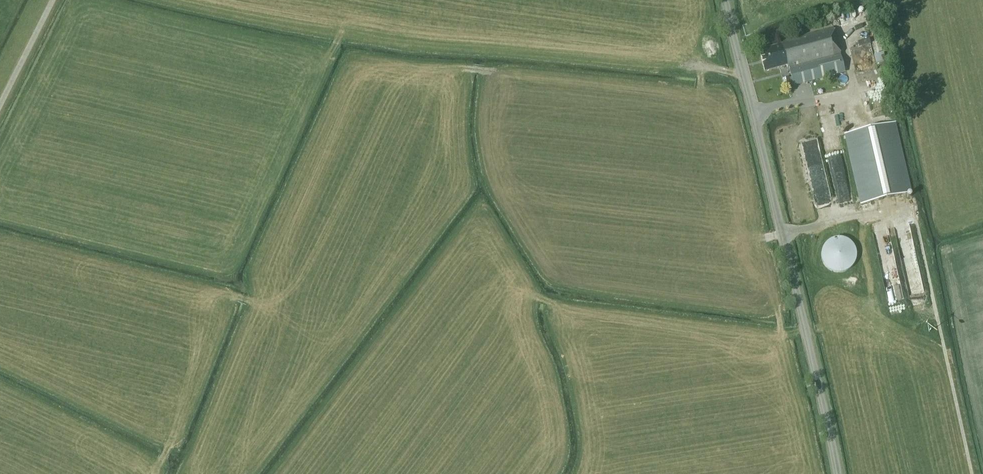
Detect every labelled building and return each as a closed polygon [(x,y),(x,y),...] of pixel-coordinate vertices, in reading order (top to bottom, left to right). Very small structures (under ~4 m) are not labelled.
[(871,7),(864,8),(866,21),(874,19),(871,7)] [(764,71),(787,65),(788,70),(789,69),(793,84),(844,71),(832,27),(780,41),(781,45),(759,51),(764,71)] [(877,54),(881,64),(890,61),(886,51),(877,54)] [(792,89),(789,77),(782,79),(785,91),(792,89)] [(844,134),(860,204),(912,192),(896,122),(844,134)] [(830,270),(858,270),(858,238),(829,239),(830,270)]
